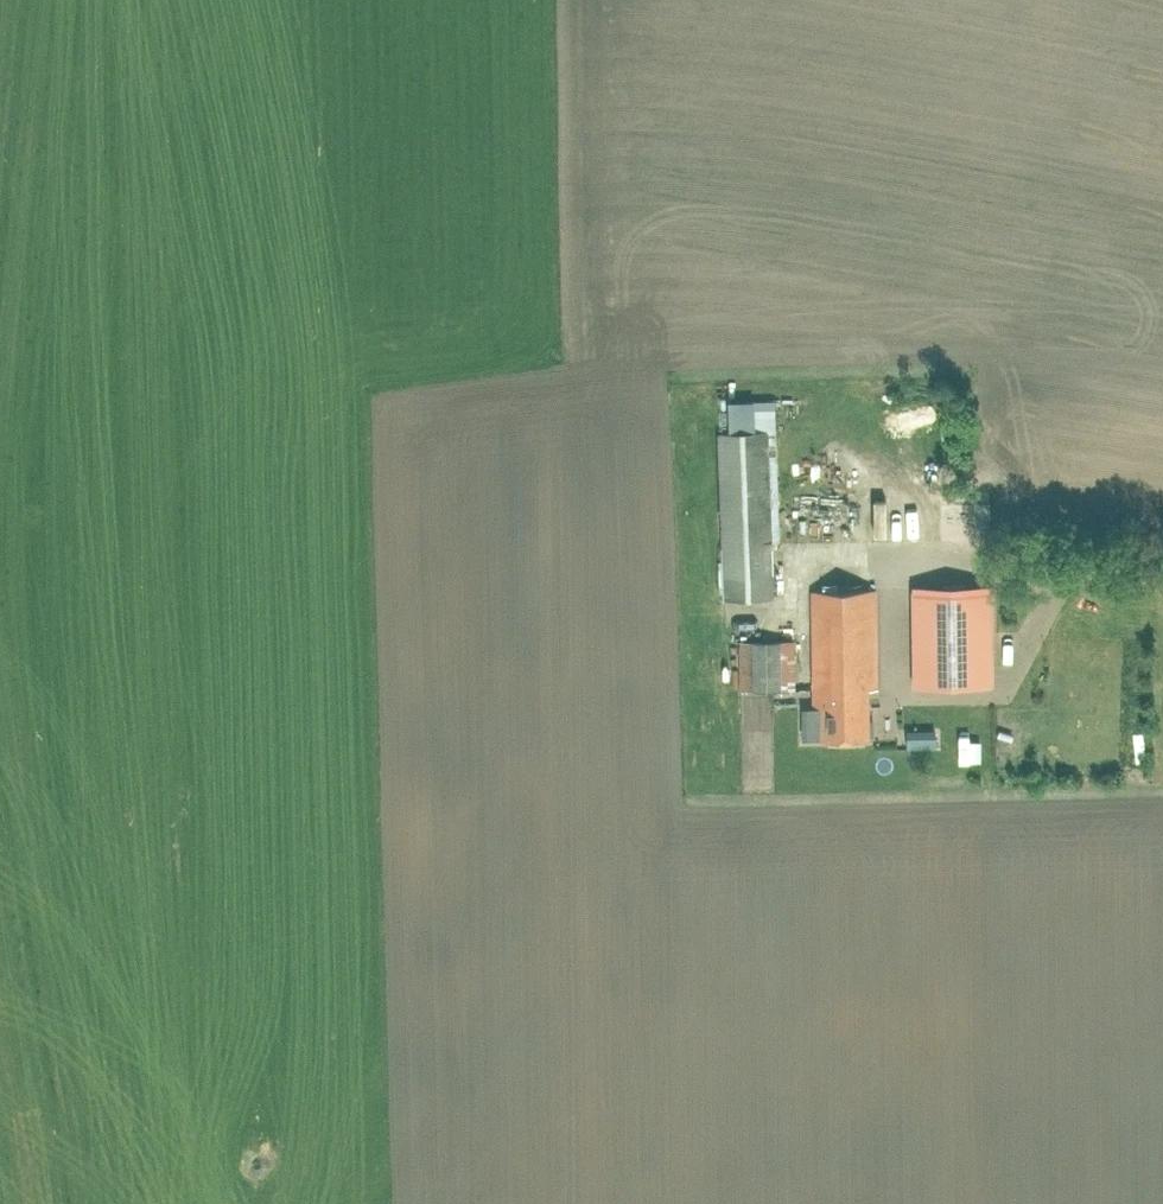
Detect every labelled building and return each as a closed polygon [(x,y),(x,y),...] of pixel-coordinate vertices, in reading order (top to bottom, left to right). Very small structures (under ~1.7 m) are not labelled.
[(723,598),(772,596),(766,431),(718,433),(723,598)] [(914,684),(992,683),(991,583),(913,584),(914,684)] [(869,739),(868,688),(877,688),(876,587),(812,588),(813,706),(823,705),(824,739),(869,739)] [(794,639),(739,640),(740,688),(795,687),(794,639)] [(909,729),(909,747),(935,747),(935,729),(909,729)]
